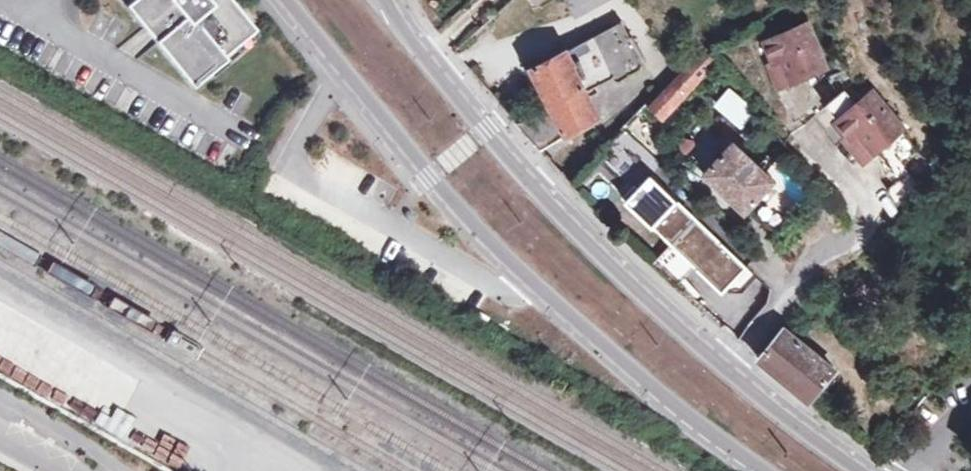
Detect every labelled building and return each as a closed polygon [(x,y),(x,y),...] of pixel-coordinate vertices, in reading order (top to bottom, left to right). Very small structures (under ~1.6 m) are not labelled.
[(157,4),(140,18),(137,14),(135,15),(194,87),(208,76),(211,79),(257,41),(252,35),(258,30),(233,0),(154,0),(157,4)] [(578,14),(606,0),(571,0),(578,14)] [(549,107),(519,124),(542,152),(600,117),(585,89),(615,72),(618,79),(643,65),(621,21),(533,67),(531,63),(524,66),(549,107)] [(768,37),(776,58),(785,54),(795,78),(802,75),(811,78),(815,69),(827,65),(809,21),(795,26),(788,22),(784,30),(768,37)] [(663,118),(716,64),(706,53),(652,108),(663,118)] [(785,54),(776,58),(771,59),(781,83),(795,78),(785,54)] [(847,88),(859,83),(851,63),(828,72),(836,92),(842,90),(847,88)] [(827,101),(840,117),(854,105),(855,97),(847,88),(842,90),(827,101)] [(892,135),(904,125),(874,89),(863,98),(855,97),(854,105),(840,117),(852,131),(848,135),(866,157),(886,140),(891,141),(892,135)] [(744,121),(754,110),(732,90),(721,101),(744,121)] [(750,208),(753,205),(778,177),(768,169),(739,141),(710,172),(750,208)] [(778,177),(753,205),(779,227),(799,204),(798,202),(776,167),(774,163),(768,169),(778,177)] [(901,201),(924,185),(912,169),(890,185),(901,201)] [(637,185),(625,198),(675,244),(700,217),(654,174),(641,188),(637,185)] [(752,265),(700,217),(675,244),(675,245),(662,258),(686,280),(698,266),(726,292),(752,265)] [(760,356),(810,397),(835,368),(789,325),(760,356)]
